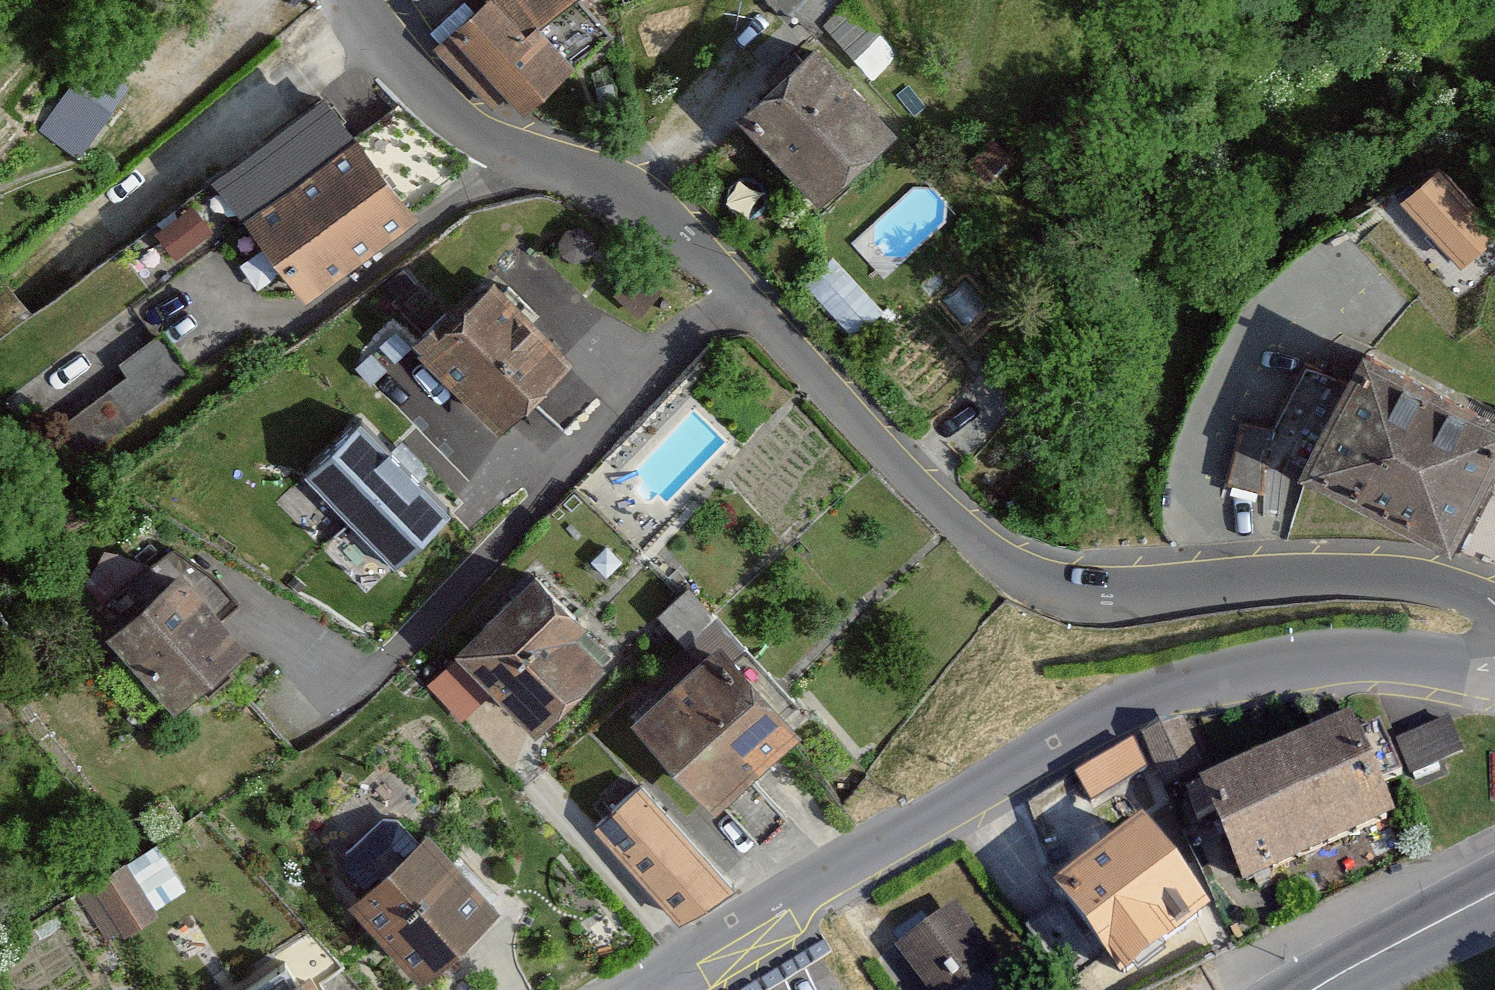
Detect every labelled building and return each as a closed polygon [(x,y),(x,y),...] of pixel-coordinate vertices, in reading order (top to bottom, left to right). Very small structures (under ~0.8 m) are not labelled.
[(437,45),(492,103),(506,90),(524,109),(608,32),(579,0),(485,0),(437,45)] [(849,0),(771,0),(786,16),(795,7),(816,28),(823,22),(872,72),(896,49),(849,0)] [(813,44),(742,113),(820,193),(891,125),(813,44)] [(126,86),(88,60),(41,128),(79,151),(126,86)] [(325,94),(211,181),(241,219),(298,293),(411,206),(325,94)] [(1441,166),(1403,201),(1460,262),(1494,229),(1494,224),(1441,166)] [(211,181),(0,342),(0,381),(10,394),(241,219),(211,181)] [(854,335),(881,308),(830,256),(803,283),(854,335)] [(449,307),(414,342),(498,426),(571,354),(494,277),(456,315),(449,307)] [(70,466),(192,380),(161,336),(122,364),(131,375),(48,434),(70,466)] [(1300,470),(1446,543),(1476,484),(1494,447),(1494,415),(1361,348),(1300,470)] [(356,425),(308,473),(397,562),(445,515),(356,425)] [(1243,426),(1233,482),(1259,486),(1269,431),(1243,426)] [(1476,484),(1494,493),(1494,447),(1476,484)] [(178,569),(108,634),(175,707),(246,642),(178,569)] [(535,570),(456,647),(532,725),(603,656),(576,629),(585,620),(535,570)] [(699,653),(631,716),(715,804),(721,798),(747,773),(799,725),(781,706),(792,696),(687,587),(660,612),(699,653)] [(1182,722),(1143,741),(1165,786),(1204,767),(1182,722)] [(1355,738),(1350,726),(1202,793),(1245,887),(1392,820),(1376,784),(1397,774),(1377,729),(1355,738)] [(1131,744),(1078,774),(1092,799),(1146,769),(1131,744)] [(747,773),(721,798),(761,840),(787,815),(747,773)] [(639,784),(595,824),(680,917),(723,877),(639,784)] [(366,884),(350,898),(419,973),(496,902),(428,828),(421,834),(405,817),(386,813),(347,849),(347,864),(366,884)] [(1146,838),(1029,929),(1065,975),(1100,948),(1123,978),(1205,915),(1146,838)] [(83,883),(109,932),(192,888),(165,839),(83,883)] [(899,951),(929,989),(962,989),(996,964),(953,909),(899,951)] [(250,989),(325,989),(311,970),(295,981),(284,965),(250,989)]
